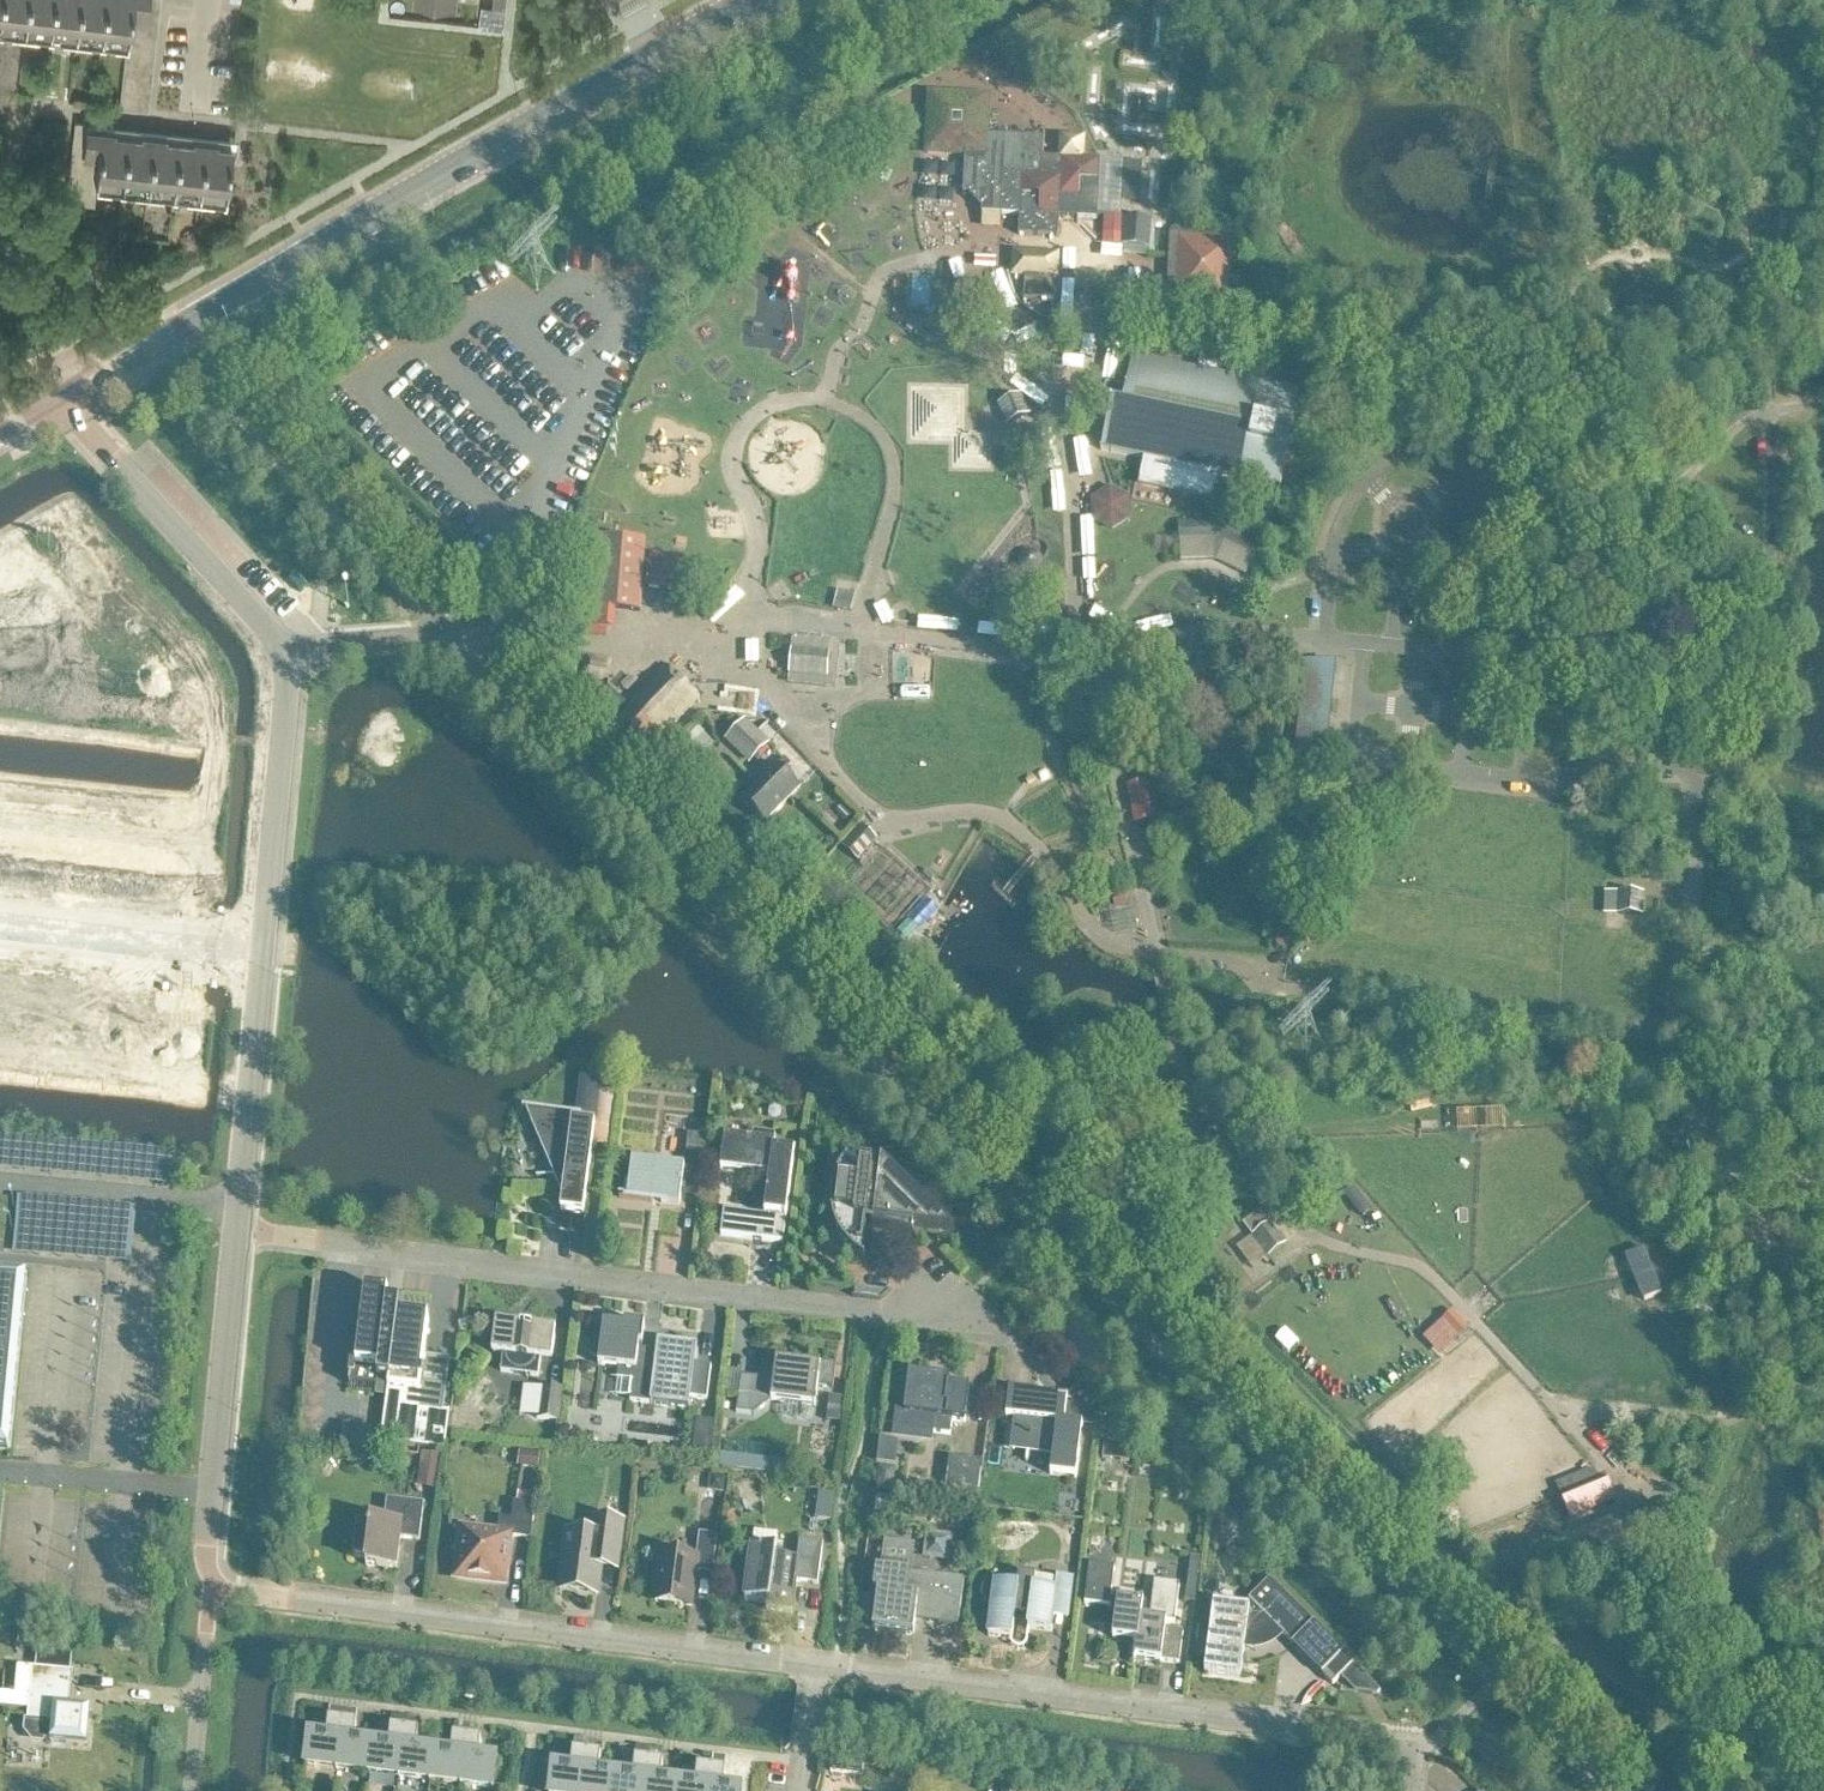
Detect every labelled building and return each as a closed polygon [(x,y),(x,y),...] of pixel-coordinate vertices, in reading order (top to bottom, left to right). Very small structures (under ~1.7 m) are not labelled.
[(160,0),(0,0),(0,31),(127,46),(120,107),(148,111),(160,0)] [(508,0),(494,0),(493,7),(507,9),(508,0)] [(1098,223),(1101,164),(1044,161),(1045,142),(990,139),(992,98),(928,95),(925,159),(965,160),(963,197),(968,197),(982,212),(982,217),(1020,219),(1019,239),(1059,241),(1061,202),(1078,203),(1077,222),(1098,223)] [(225,202),(232,147),(88,131),(89,123),(75,122),(66,201),(94,205),(96,188),(225,202)] [(1180,208),(1184,189),(1173,187),(1170,206),(1180,208)] [(1104,236),(1120,236),(1120,220),(1104,220),(1104,236)] [(1150,259),(1153,223),(1123,220),(1121,248),(1125,249),(1124,257),(1150,259)] [(1229,245),(1181,243),(1178,301),(1226,303),(1229,245)] [(1055,303),(1058,259),(1014,256),(1013,277),(1024,278),(1023,301),(1055,303)] [(1301,395),(1263,387),(1217,378),(1220,363),(1197,358),(1194,373),(1134,360),(1134,359),(1133,359),(1123,407),(1111,404),(1101,453),(1102,453),(1102,452),(1149,462),(1144,485),(1210,499),(1215,476),(1243,482),(1281,490),(1301,395)] [(996,410),(1005,431),(1029,421),(1020,400),(996,410)] [(1132,522),(1131,499),(1110,489),(1091,502),(1093,525),(1113,535),(1132,522)] [(1265,544),(1224,522),(1178,522),(1180,550),(1218,548),(1249,564),(1252,558),(1256,560),(1265,544)] [(643,571),(646,544),(595,539),(593,565),(643,571)] [(1043,569),(1043,563),(1042,559),(1040,556),(1036,554),(1033,553),(1029,553),(1025,554),(1022,556),(1020,559),(1018,565),(1019,570),(1020,574),(1023,577),(1028,578),(1033,578),(1037,576),(1041,573),(1043,569)] [(682,598),(688,564),(651,558),(645,593),(682,598)] [(614,632),(620,574),(592,570),(585,638),(607,641),(608,632),(614,632)] [(852,616),(857,597),(838,593),(833,611),(852,616)] [(828,681),(830,655),(791,652),(789,677),(828,681)] [(1332,659),(1301,656),(1292,745),(1323,748),(1332,659)] [(609,684),(612,662),(586,659),(583,680),(609,684)] [(661,739),(698,702),(667,670),(629,708),(633,711),(613,731),(638,756),(658,736),(661,739)] [(752,763),(754,761),(758,765),(761,762),(762,763),(771,754),(766,749),(769,746),(746,722),(728,740),(752,763)] [(716,748),(699,730),(683,745),(700,764),(716,748)] [(765,826),(800,792),(785,776),(792,769),(785,761),(743,804),(765,826)] [(1055,781),(1047,767),(1027,777),(1035,792),(1055,781)] [(1134,819),(1152,816),(1145,783),(1127,786),(1134,819)] [(33,892),(42,818),(0,813),(0,888),(33,892)] [(55,895),(118,902),(126,828),(64,820),(55,895)] [(858,863),(877,842),(862,828),(843,849),(858,863)] [(1617,907),(1617,917),(1643,919),(1644,897),(1621,896),(1618,896),(1617,907)] [(846,921),(857,910),(843,897),(832,908),(846,921)] [(1137,930),(1132,906),(1127,907),(1125,901),(1114,904),(1115,910),(1109,911),(1114,934),(1137,930)] [(15,1046),(24,972),(0,969),(0,1044),(15,1046)] [(37,1048),(100,1056),(109,982),(46,974),(37,1048)] [(115,1057),(178,1065),(186,991),(123,983),(115,1057)] [(620,1086),(603,1084),(599,1119),(615,1121),(620,1086)] [(581,1125),(582,1119),(524,1112),(523,1113),(527,1113),(563,1199),(561,1213),(584,1216),(595,1127),(581,1125)] [(1261,1128),(1264,1137),(1279,1133),(1277,1124),(1261,1128)] [(787,1221),(795,1156),(775,1153),(776,1147),(774,1147),(776,1137),(753,1134),(752,1144),(726,1141),(722,1173),(770,1179),(765,1219),(724,1214),(721,1238),(784,1245),(787,1221)] [(689,1136),(686,1158),(704,1161),(706,1139),(689,1136)] [(955,1235),(882,1162),(880,1177),(873,1177),(874,1170),(862,1169),(861,1173),(849,1164),(853,1160),(852,1159),(846,1165),(841,1171),(838,1178),(835,1186),(833,1194),(832,1202),(832,1210),(833,1218),(835,1226),(838,1233),(841,1241),(846,1247),(852,1253),(858,1259),(865,1263),(866,1261),(861,1259),(862,1250),(863,1250),(866,1226),(873,1228),(872,1229),(914,1240),(914,1238),(913,1238),(914,1230),(955,1235)] [(680,1208),(685,1170),(633,1163),(628,1200),(619,1199),(619,1200),(680,1208)] [(98,1253),(102,1219),(32,1212),(29,1246),(98,1253)] [(1242,1227),(1252,1239),(1237,1250),(1253,1272),(1268,1261),(1274,1269),(1291,1256),(1285,1248),(1288,1246),(1272,1224),(1269,1226),(1260,1214),(1242,1227)] [(1652,1269),(1633,1277),(1636,1286),(1656,1278),(1652,1269)] [(27,1279),(0,1277),(0,1453),(11,1454),(27,1279)] [(883,1302),(890,1296),(858,1291),(857,1300),(879,1303),(881,1303),(883,1302)] [(357,1340),(351,1388),(353,1388),(354,1381),(364,1382),(364,1381),(380,1383),(381,1372),(382,1372),(388,1325),(400,1326),(401,1319),(402,1308),(389,1306),(390,1296),(368,1293),(361,1342),(359,1342),(359,1340),(357,1340)] [(1470,1328),(1461,1319),(1453,1311),(1442,1322),(1459,1339),(1470,1328)] [(381,1372),(380,1383),(391,1384),(383,1449),(408,1452),(408,1449),(448,1454),(452,1415),(451,1415),(451,1417),(446,1416),(453,1362),(451,1362),(432,1360),(427,1366),(425,1366),(431,1323),(401,1319),(400,1326),(388,1325),(382,1372),(381,1372)] [(552,1363),(556,1331),(496,1324),(492,1355),(504,1357),(501,1374),(539,1379),(541,1362),(552,1363)] [(712,1369),(695,1367),(697,1349),(658,1344),(657,1357),(642,1355),(645,1328),(625,1326),(625,1329),(604,1326),(602,1344),(597,1344),(593,1345),(591,1349),(590,1354),(592,1358),(596,1360),(600,1361),(599,1368),(620,1370),(618,1382),(633,1384),(631,1404),(690,1411),(691,1400),(708,1402),(712,1369)] [(836,1367),(808,1364),(807,1366),(777,1363),(776,1367),(771,1403),(816,1409),(819,1389),(833,1391),(836,1367)] [(771,1403),(776,1367),(758,1380),(741,1378),(737,1414),(754,1416),(771,1403)] [(931,1441),(932,1435),(951,1437),(953,1423),(965,1424),(970,1391),(949,1389),(950,1381),(910,1376),(905,1413),(896,1412),(893,1436),(931,1441)] [(565,1393),(541,1391),(537,1421),(561,1424),(565,1393)] [(1070,1402),(1010,1395),(1006,1421),(1017,1422),(1013,1451),(1053,1456),(1051,1477),(1076,1480),(1084,1417),(1070,1402)] [(828,1423),(844,1425),(847,1400),(831,1398),(828,1423)] [(699,1423),(694,1466),(711,1468),(716,1425),(699,1423)] [(1128,1464),(1130,1448),(1104,1444),(1102,1461),(1128,1464)] [(518,1468),(540,1470),(542,1454),(520,1451),(518,1468)] [(418,1489),(439,1491),(443,1462),(422,1459),(418,1489)] [(984,1465),(953,1461),(949,1491),(980,1496),(984,1465)] [(894,1468),(879,1466),(879,1469),(877,1481),(893,1483),(894,1468)] [(1600,1484),(1596,1476),(1594,1471),(1555,1487),(1570,1522),(1615,1503),(1606,1482),(1600,1484)] [(724,1492),(725,1479),(714,1478),(712,1491),(724,1492)] [(819,1508),(833,1509),(834,1497),(820,1495),(819,1508)] [(519,1496),(518,1505),(536,1507),(537,1498),(519,1496)] [(890,1517),(892,1501),(877,1499),(875,1515),(890,1517)] [(420,1544),(425,1506),(387,1502),(384,1525),(372,1524),(371,1529),(358,1528),(354,1561),(367,1562),(366,1568),(397,1572),(401,1541),(420,1544)] [(1657,1503),(1640,1510),(1574,1536),(1589,1572),(1671,1538),(1657,1503)] [(510,1539),(531,1542),(536,1507),(514,1505),(512,1522),(500,1521),(498,1536),(456,1531),(453,1552),(460,1553),(457,1579),(504,1585),(510,1539)] [(619,1559),(623,1524),(595,1521),(593,1538),(567,1535),(560,1588),(598,1592),(603,1557),(619,1559)] [(927,1559),(952,1563),(956,1536),(930,1533),(927,1559)] [(713,1576),(718,1538),(700,1536),(697,1561),(662,1556),(655,1605),(691,1609),(696,1574),(713,1576)] [(777,1553),(752,1550),(752,1555),(743,1554),(742,1565),(742,1570),(744,1573),(748,1579),(745,1603),(768,1606),(767,1613),(792,1616),(796,1584),(818,1587),(824,1546),(800,1543),(797,1563),(776,1561),(777,1553)] [(1194,1603),(1200,1559),(1191,1558),(1185,1602),(1194,1603)] [(964,1582),(914,1576),(908,1575),(909,1568),(882,1565),(881,1572),(877,1572),(874,1593),(878,1593),(873,1633),(914,1638),(917,1613),(941,1616),(940,1627),(958,1630),(964,1582)] [(1142,1605),(1118,1602),(1111,1601),(1115,1571),(1090,1568),(1085,1606),(1117,1610),(1113,1641),(1137,1644),(1134,1665),(1136,1665),(1136,1661),(1161,1664),(1162,1664),(1180,1666),(1184,1635),(1166,1632),(1167,1625),(1175,1626),(1180,1587),(1155,1584),(1152,1606),(1143,1605),(1144,1604),(1142,1604),(1142,1605)] [(1030,1620),(1028,1632),(1052,1635),(1054,1618),(1068,1620),(1073,1582),(1057,1580),(1056,1594),(1035,1592),(1036,1580),(1019,1578),(1017,1589),(995,1587),(995,1588),(993,1587),(986,1590),(983,1596),(985,1603),(990,1608),(993,1608),(989,1639),(1013,1642),(1016,1618),(1030,1620)] [(1344,1656),(1270,1582),(1249,1603),(1248,1610),(1214,1606),(1205,1675),(1241,1680),(1247,1633),(1269,1623),(1293,1647),(1292,1647),(1322,1677),(1333,1687),(1341,1680),(1355,1695),(1377,1698),(1381,1694),(1354,1667),(1344,1656)] [(70,1709),(73,1674),(33,1670),(28,1722),(44,1723),(42,1743),(87,1747),(91,1711),(70,1709)] [(337,1771),(345,1712),(331,1710),(327,1738),(309,1736),(305,1767),(337,1771)] [(359,1714),(345,1712),(337,1771),(368,1775),(372,1744),(355,1742),(359,1714)] [(406,1731),(400,1779),(431,1783),(435,1752),(417,1750),(421,1722),(407,1720),(406,1731)] [(400,1779),(406,1731),(392,1729),(389,1746),(372,1744),(368,1775),(400,1779)] [(462,1787),(468,1739),(454,1737),(452,1754),(435,1752),(431,1783),(462,1787)] [(468,1739),(462,1787),(492,1790),(494,1790),(498,1760),(480,1758),(482,1741),(468,1739)] [(650,1762),(649,1762),(651,1750),(637,1749),(636,1760),(634,1777),(616,1775),(614,1790),(646,1790),(650,1762)] [(587,1754),(574,1752),(571,1769),(553,1767),(550,1790),(583,1790),(587,1754)] [(616,1775),(599,1773),(602,1756),(587,1754),(583,1790),(614,1790),(616,1775)] [(712,1770),(709,1790),(739,1790),(724,1789),(728,1761),(714,1759),(713,1770),(712,1770)] [(863,1778),(864,1764),(832,1761),(830,1774),(863,1778)] [(679,1783),(662,1781),(664,1764),(650,1762),(646,1790),(678,1790),(679,1783)] [(712,1770),(698,1768),(696,1785),(679,1783),(678,1790),(709,1790),(712,1770)] [(928,1768),(927,1786),(945,1787),(946,1769),(928,1768)]
